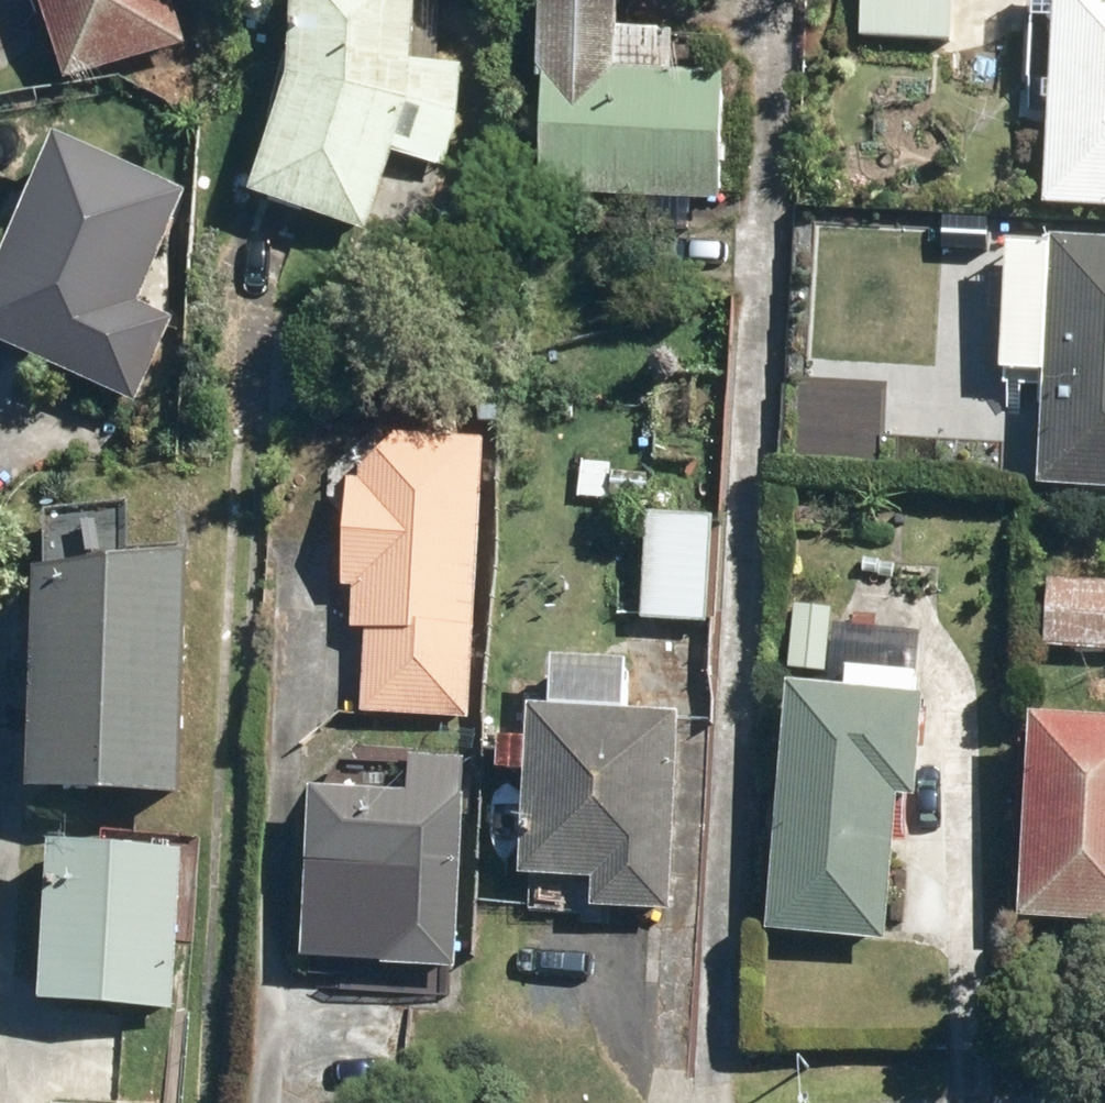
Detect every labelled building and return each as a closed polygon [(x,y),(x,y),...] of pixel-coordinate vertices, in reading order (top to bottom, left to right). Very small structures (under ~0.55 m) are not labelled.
[(179,0),(52,0),(74,76),(191,42),(179,0)] [(297,91),(266,202),(376,230),(403,154),(452,168),(467,65),(423,60),(426,0),(305,0),(297,91)] [(552,40),(546,195),(729,202),(734,74),(685,72),(687,33),(635,31),(636,0),(542,0),(541,39),(552,40)] [(959,0),(867,0),(865,39),(957,43),(959,0)] [(1060,20),(1038,20),(1035,106),(1058,106),(1055,206),(1104,207),(1104,0),(1060,0),(1060,20)] [(196,196),(69,140),(0,298),(0,336),(150,402),(188,315),(152,299),(196,196)] [(1060,238),(1060,249),(1015,247),(1009,376),(1053,378),(1048,480),(1104,483),(1104,240),(1060,238)] [(477,718),(491,439),(355,439),(349,560),(371,561),(363,712),(477,718)] [(59,507),(57,571),(52,571),(45,789),(192,794),(200,576),(200,556),(137,554),(139,509),(59,507)] [(717,517),(650,514),(646,621),(712,624),(717,517)] [(1055,582),(1052,646),(1104,649),(1104,584),(1055,582)] [(836,610),(799,608),(796,668),(833,670),(836,610)] [(507,769),(534,770),(530,901),(682,906),(683,878),(697,879),(700,806),(686,806),(689,710),(638,709),(639,659),(559,656),(557,706),(536,705),(509,704),(507,769)] [(855,670),(853,692),(803,687),(782,928),(897,938),(909,793),(924,794),(932,699),(918,698),(920,676),(855,670)] [(1046,713),(1032,918),(1104,923),(1104,717),(1046,713)] [(452,971),(467,972),(475,760),(418,758),(417,790),(320,786),(312,990),(451,995),(452,971)] [(192,849),(63,843),(56,1004),(185,1009),(192,849)]
